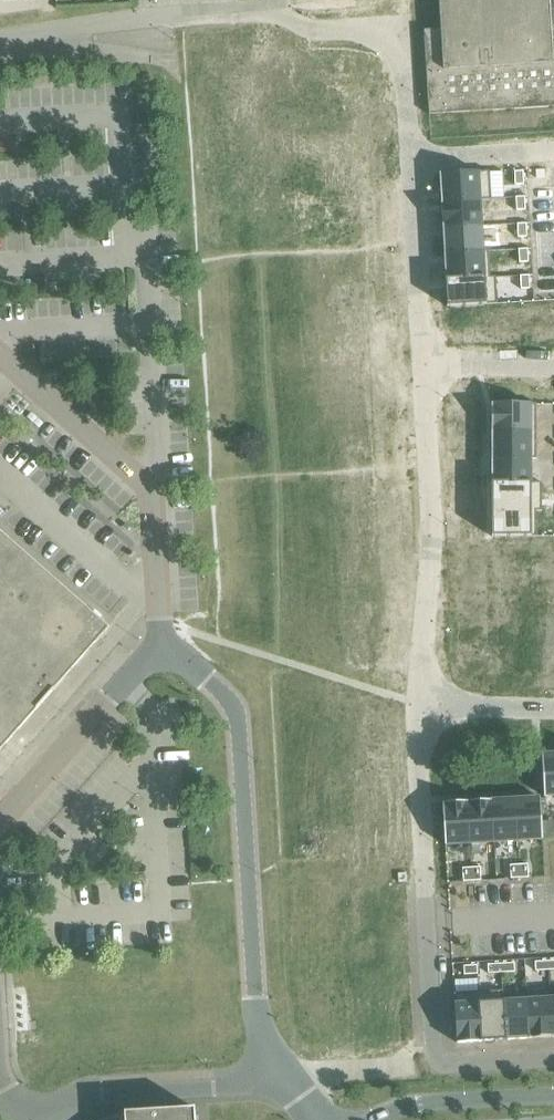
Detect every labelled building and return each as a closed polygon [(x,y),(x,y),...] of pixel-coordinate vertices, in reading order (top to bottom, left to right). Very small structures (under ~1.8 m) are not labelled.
[(423,31),(426,82),(428,115),(553,107),(553,0),(438,0),(440,30),(423,31)] [(489,171),(439,174),(440,202),(490,199),(489,171)] [(514,185),(523,185),(522,171),(513,172),(514,185)] [(516,211),(525,210),(524,197),(527,197),(515,197),(516,211)] [(440,202),(442,228),(481,226),(480,200),(490,200),(490,199),(440,202)] [(517,238),(526,237),(525,224),(529,224),(529,223),(516,224),(517,238)] [(442,228),(443,254),(488,251),(488,250),(483,251),(481,226),(442,228)] [(518,249),(519,263),(528,263),(527,249),(530,249),(518,249)] [(443,254),(445,281),(495,278),(495,276),(490,277),(488,251),(443,254)] [(520,276),(520,290),(529,289),(528,276),(532,276),(532,275),(520,276)] [(445,281),(446,307),(497,304),(495,278),(445,281)] [(491,404),(491,431),(536,431),(536,403),(491,404)] [(491,431),(491,458),(536,458),(536,431),(491,431)] [(491,458),(491,484),(541,483),(541,482),(530,482),(530,459),(536,459),(536,458),(491,458)] [(491,484),(491,510),(541,510),(541,483),(491,484)] [(491,537),(536,537),(536,511),(541,511),(541,510),(491,510),(491,537)] [(8,740),(14,734),(27,719),(108,627),(101,621),(0,531),(0,750),(8,740)] [(545,652),(553,652),(553,619),(546,618),(545,652)] [(541,754),(543,797),(553,796),(553,754),(541,754)] [(539,797),(514,799),(517,841),(542,840),(539,797)] [(514,799),(491,800),(493,843),(517,841),(514,799)] [(491,800),(467,802),(469,844),(493,843),(491,800)] [(467,802),(442,803),(444,845),(446,845),(469,844),(467,802)] [(527,864),(518,865),(519,878),(528,878),(527,864)] [(518,865),(509,865),(510,879),(519,878),(518,865)] [(480,867),(471,868),(471,881),(480,881),(480,867)] [(471,868),(462,868),(462,882),(471,881),(471,868)] [(548,961),(534,962),(535,971),(548,970),(548,961)] [(514,963),(500,964),(501,973),(514,972),(514,963)] [(500,964),(487,965),(487,974),(501,973),(500,964)] [(476,965),(463,966),(464,975),(477,974),(476,965)] [(506,1040),(503,995),(503,990),(479,991),(482,1042),(506,1040)] [(482,1042),(479,991),(454,993),(457,1043),(482,1042)] [(506,1040),(530,1039),(527,999),(527,994),(503,995),(506,1040)] [(527,999),(530,1039),(553,1038),(551,998),(527,999)] [(194,1109),(194,1108),(172,1110),(124,1113),(124,1115),(118,1115),(113,1116),(107,1118),(102,1119),(101,1119),(195,1119),(194,1109)]
